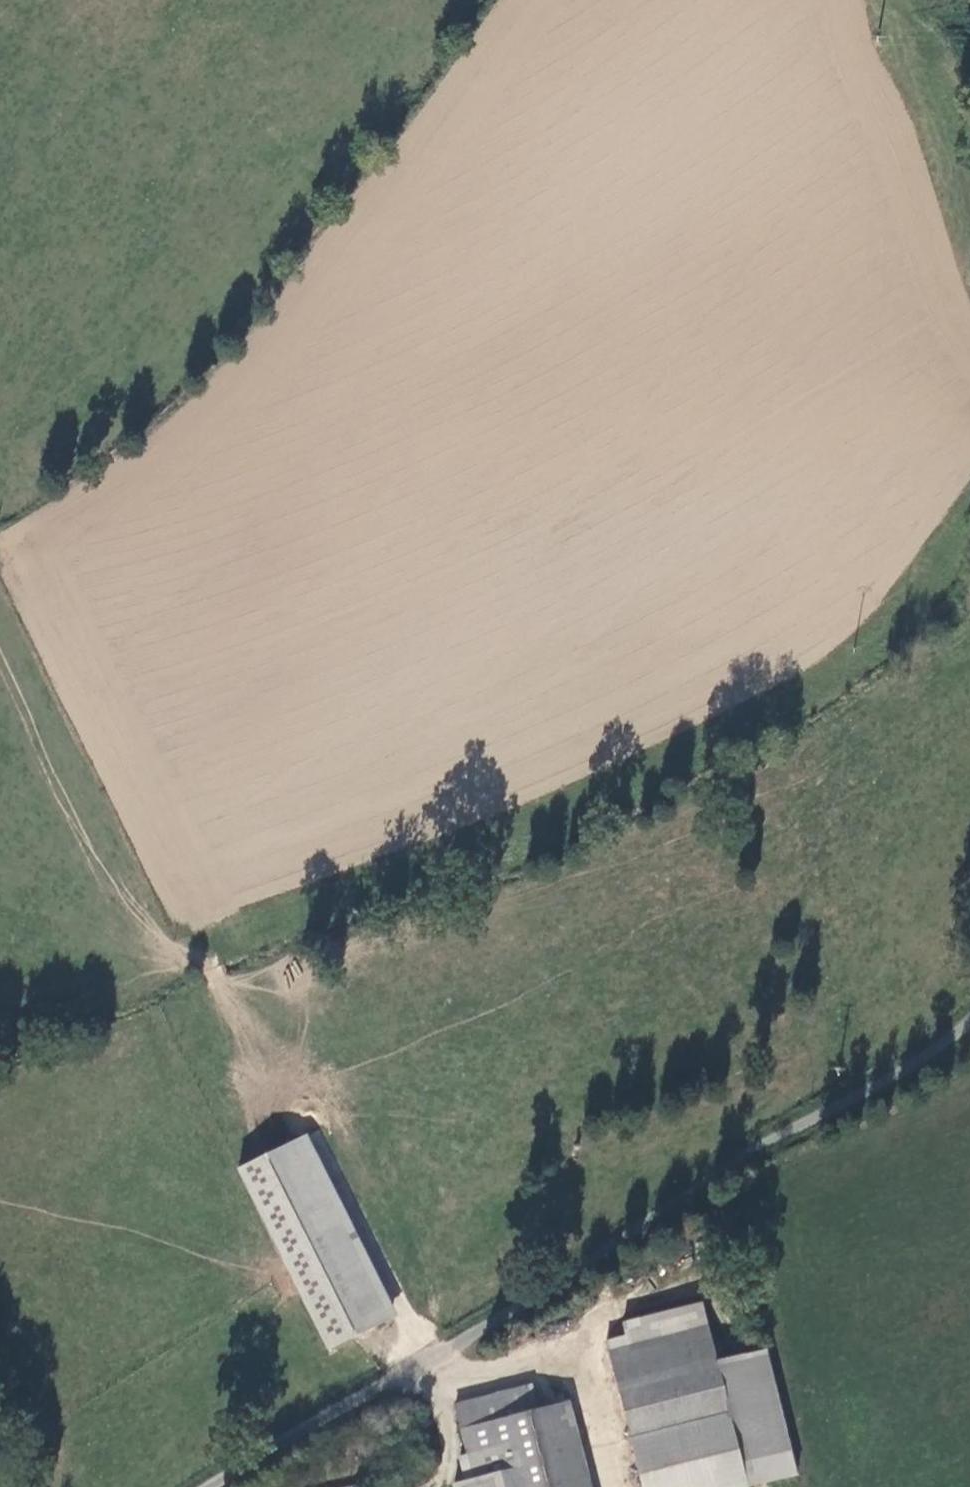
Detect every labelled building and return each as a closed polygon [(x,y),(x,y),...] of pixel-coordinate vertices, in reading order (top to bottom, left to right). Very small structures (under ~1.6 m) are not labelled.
[(294,1144),(238,1172),(329,1353),(384,1326),(294,1144)] [(701,1307),(627,1326),(631,1338),(606,1344),(642,1486),(747,1486),(701,1307)] [(717,1366),(747,1486),(759,1486),(795,1478),(764,1354),(717,1366)] [(557,1409),(538,1413),(532,1388),(455,1408),(473,1482),(455,1486),(577,1486),(557,1409)]
